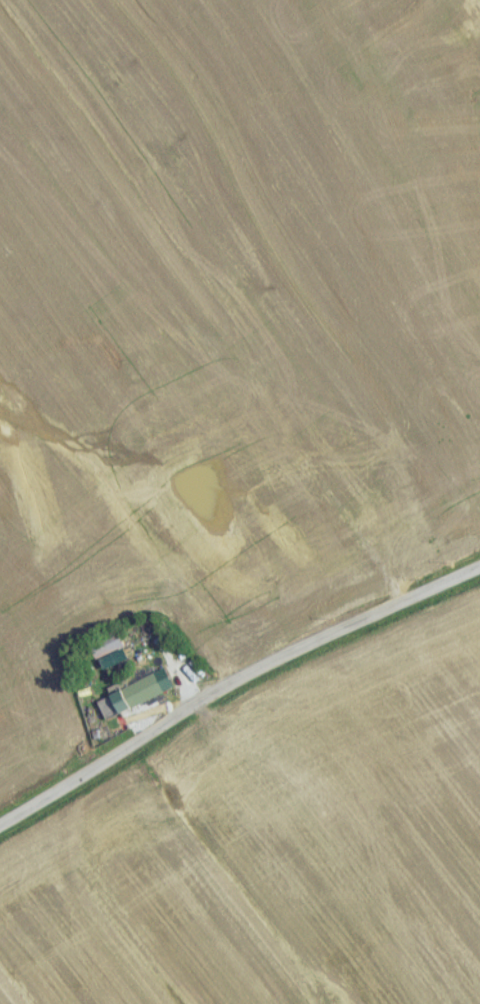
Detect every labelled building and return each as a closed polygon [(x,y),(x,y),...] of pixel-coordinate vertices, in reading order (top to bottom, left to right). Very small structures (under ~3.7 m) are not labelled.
[(93,653),(102,667),(129,650),(120,636),(93,653)] [(166,698),(156,678),(113,701),(124,720),(166,698)]
